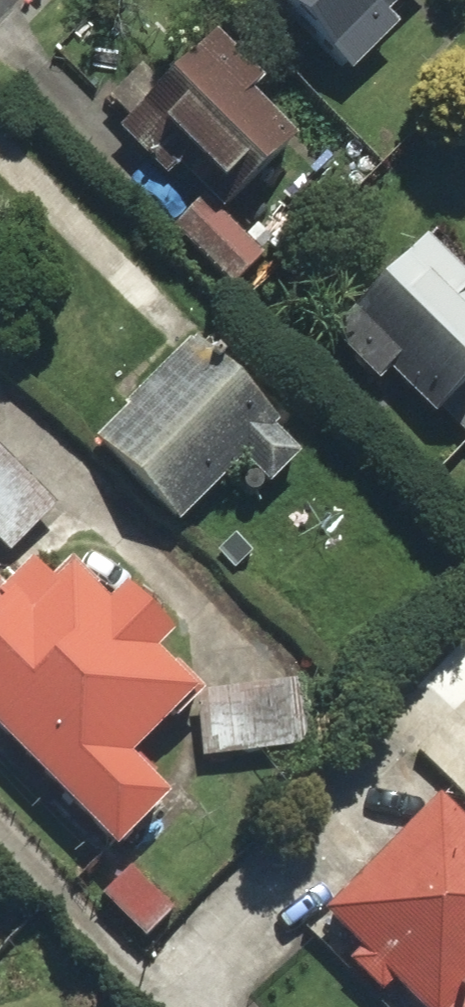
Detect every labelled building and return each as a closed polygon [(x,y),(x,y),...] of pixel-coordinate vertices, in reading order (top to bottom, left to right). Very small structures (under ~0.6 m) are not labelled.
[(329,90),(386,35),(375,23),(399,0),(241,0),(329,90)] [(161,228),(223,293),(255,263),(211,217),(293,139),(196,37),(137,92),(157,114),(134,135),(193,197),(161,228)] [(453,302),(464,291),(464,289),(416,239),(315,338),(368,392),(381,379),(464,466),(464,314),(453,302)] [(237,479),(225,491),(241,506),(253,493),(255,496),(291,459),(262,431),(270,422),(183,339),(77,450),(163,533),(226,468),(237,479)] [(0,561),(49,516),(0,462),(0,561)] [(73,577),(22,626),(0,603),(0,766),(96,867),(171,796),(132,755),(190,700),(73,577)] [(198,696),(202,761),(287,755),(282,690),(198,696)] [(453,793),(464,805),(464,781),(453,793)] [(422,805),(311,916),(402,1006),(464,1006),(464,848),(422,805)] [(121,865),(90,895),(135,944),(166,914),(121,865)]
